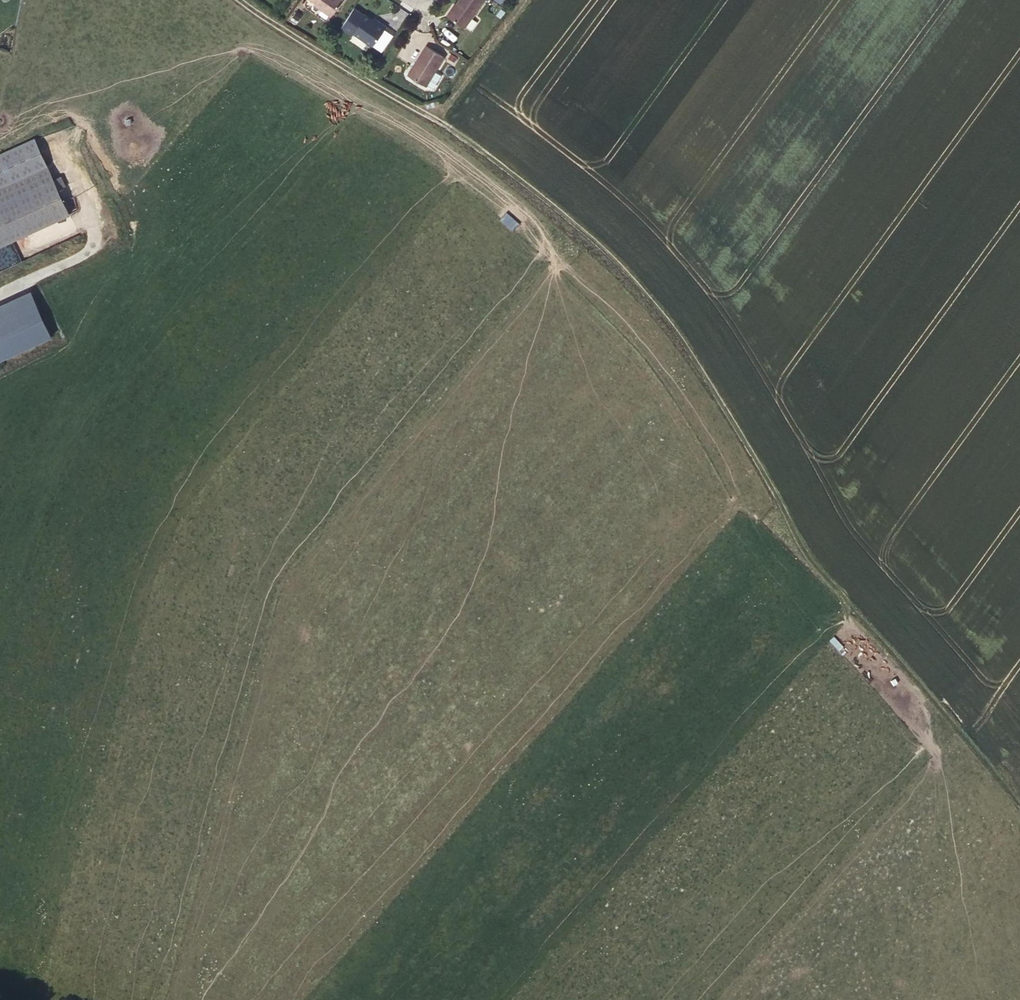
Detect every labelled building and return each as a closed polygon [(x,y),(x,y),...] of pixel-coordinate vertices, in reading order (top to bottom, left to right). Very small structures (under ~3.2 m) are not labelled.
[(316,2),(314,4),(331,16),(342,0),(312,0),(316,2)] [(448,16),(464,28),(483,2),(481,1),(481,0),(459,0),(448,16)] [(387,26),(379,20),(377,23),(364,14),(359,21),(359,23),(353,32),(373,45),(387,26)] [(444,56),(426,46),(408,75),(426,86),(444,56)] [(0,158),(0,190),(52,166),(40,140),(0,158)] [(75,216),(63,191),(59,182),(52,166),(0,190),(0,250),(75,216)] [(66,178),(59,182),(63,191),(70,188),(66,178)] [(500,220),(513,230),(519,223),(506,213),(500,220)]
